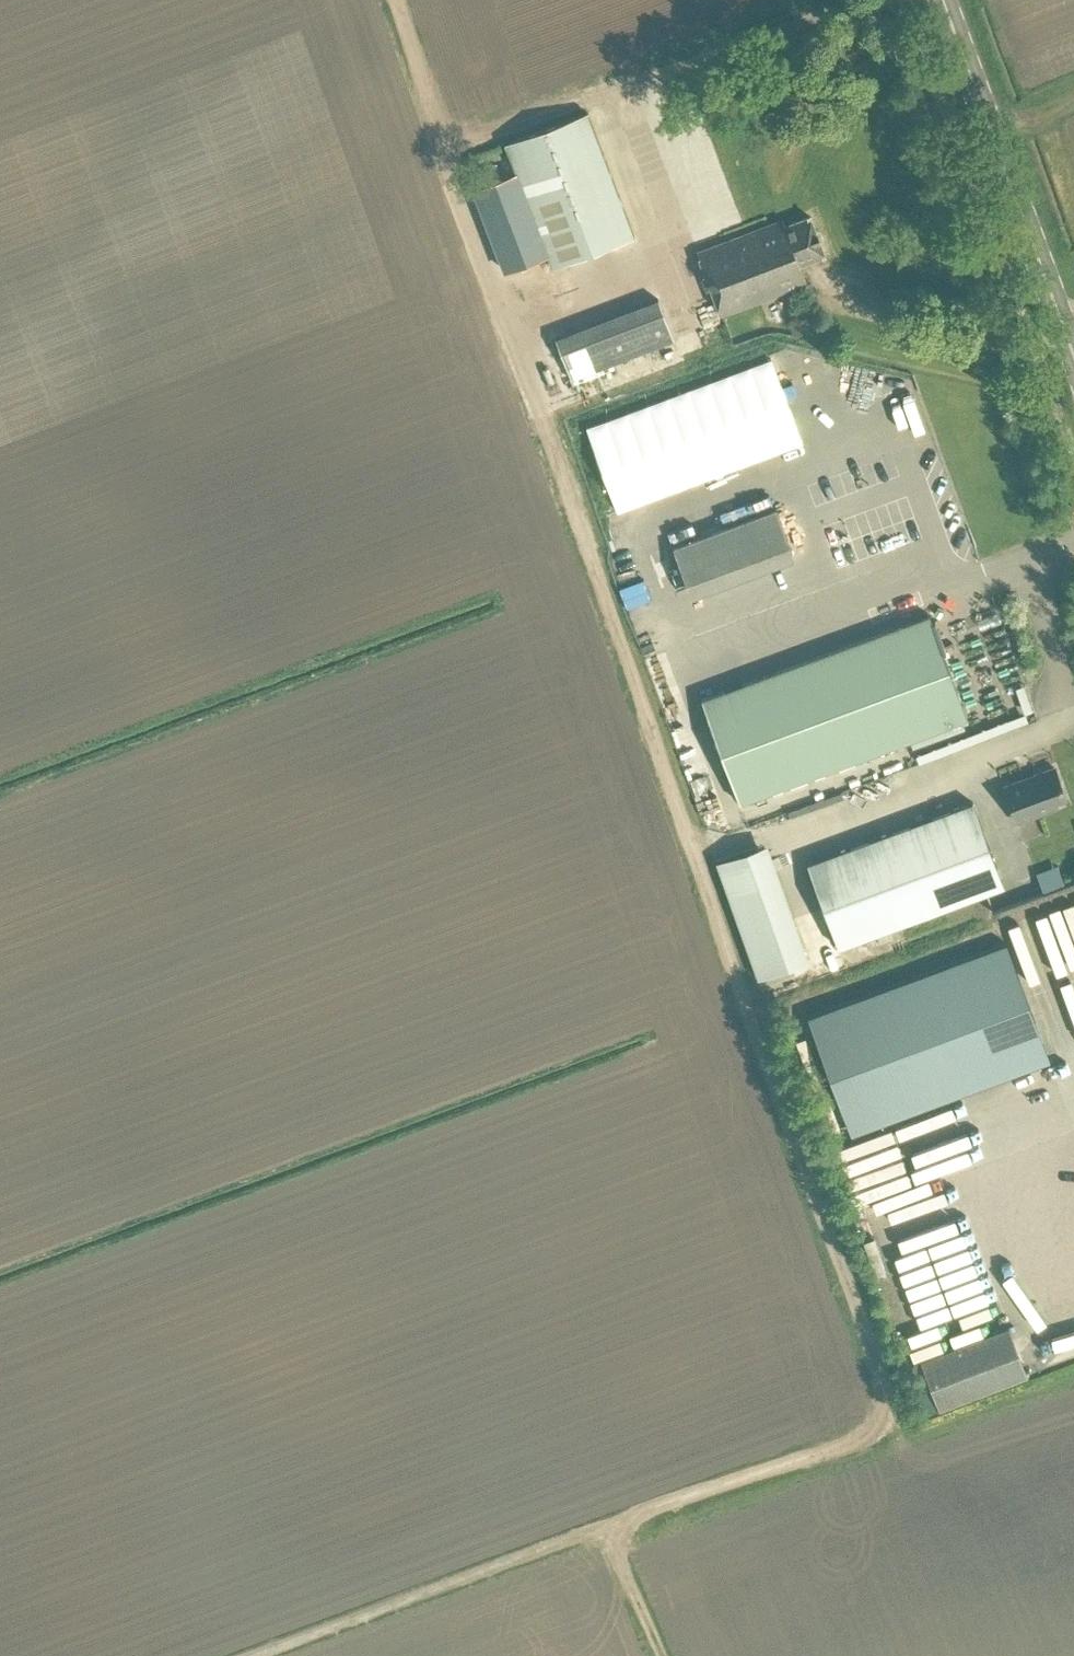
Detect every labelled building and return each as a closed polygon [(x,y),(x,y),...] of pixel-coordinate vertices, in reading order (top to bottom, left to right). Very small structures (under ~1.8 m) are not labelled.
[(553,266),(637,234),(590,111),(506,143),(553,266)] [(825,251),(810,213),(786,222),(784,216),(697,250),(722,312),(808,278),(801,261),(825,251)] [(659,298),(577,329),(554,337),(570,380),(675,340),(659,298)] [(617,510),(803,441),(771,357),(585,426),(617,510)] [(688,591),(793,552),(775,502),(670,541),(688,591)] [(967,717),(929,614),(701,698),(739,801),(845,761),(967,717)] [(1065,796),(1054,766),(1034,773),(1035,777),(1024,781),(1023,777),(1004,784),(1018,821),(1057,806),(1055,800),(1065,796)] [(1003,884),(972,801),(806,862),(837,946),(1003,884)] [(716,861),(757,977),(809,958),(767,842),(716,861)] [(1036,882),(1042,899),(1062,892),(1057,876),(1036,882)] [(853,1131),(1049,1057),(1006,943),(810,1016),(853,1131)] [(1024,1369),(1073,1362),(1073,1329),(1034,1334),(1030,1300),(1024,1301),(1022,1283),(1032,1282),(1033,1294),(1058,1291),(1055,1264),(1051,1265),(1050,1254),(1033,1256),(1033,1261),(1008,1264),(1018,1341),(1020,1341),(1024,1369)] [(1007,1324),(919,1358),(937,1409),(1025,1376),(1007,1324)]
